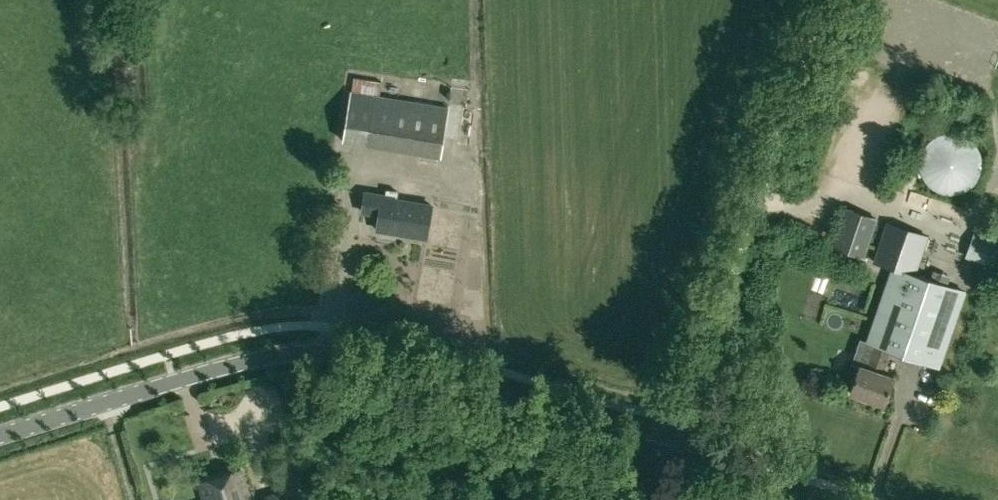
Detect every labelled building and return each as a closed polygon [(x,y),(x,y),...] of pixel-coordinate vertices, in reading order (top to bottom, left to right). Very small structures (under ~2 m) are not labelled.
[(447,108),(376,96),(352,92),(344,140),(371,145),(440,156),(447,108)] [(923,151),(919,161),(920,169),(922,177),(927,186),(936,192),(946,196),(957,195),(968,191),(976,184),(980,175),(982,166),(982,159),(979,152),(976,145),(970,140),(964,136),(956,134),(946,133),(937,136),(929,141),(923,151)] [(432,205),(397,199),(398,191),(386,189),(385,195),(365,192),(362,211),(379,214),(377,229),(427,237),(432,205)] [(833,247),(864,257),(877,220),(846,209),(833,247)] [(781,233),(784,224),(777,222),(775,231),(781,233)] [(971,258),(987,263),(994,239),(979,234),(971,258)] [(964,292),(894,268),(867,343),(874,346),(866,368),(859,366),(850,393),(884,405),(893,378),(882,374),(890,351),(938,368),(964,292)] [(204,499),(250,499),(241,470),(199,483),(204,499)] [(265,499),(297,499),(293,486),(263,496),(265,499)]
